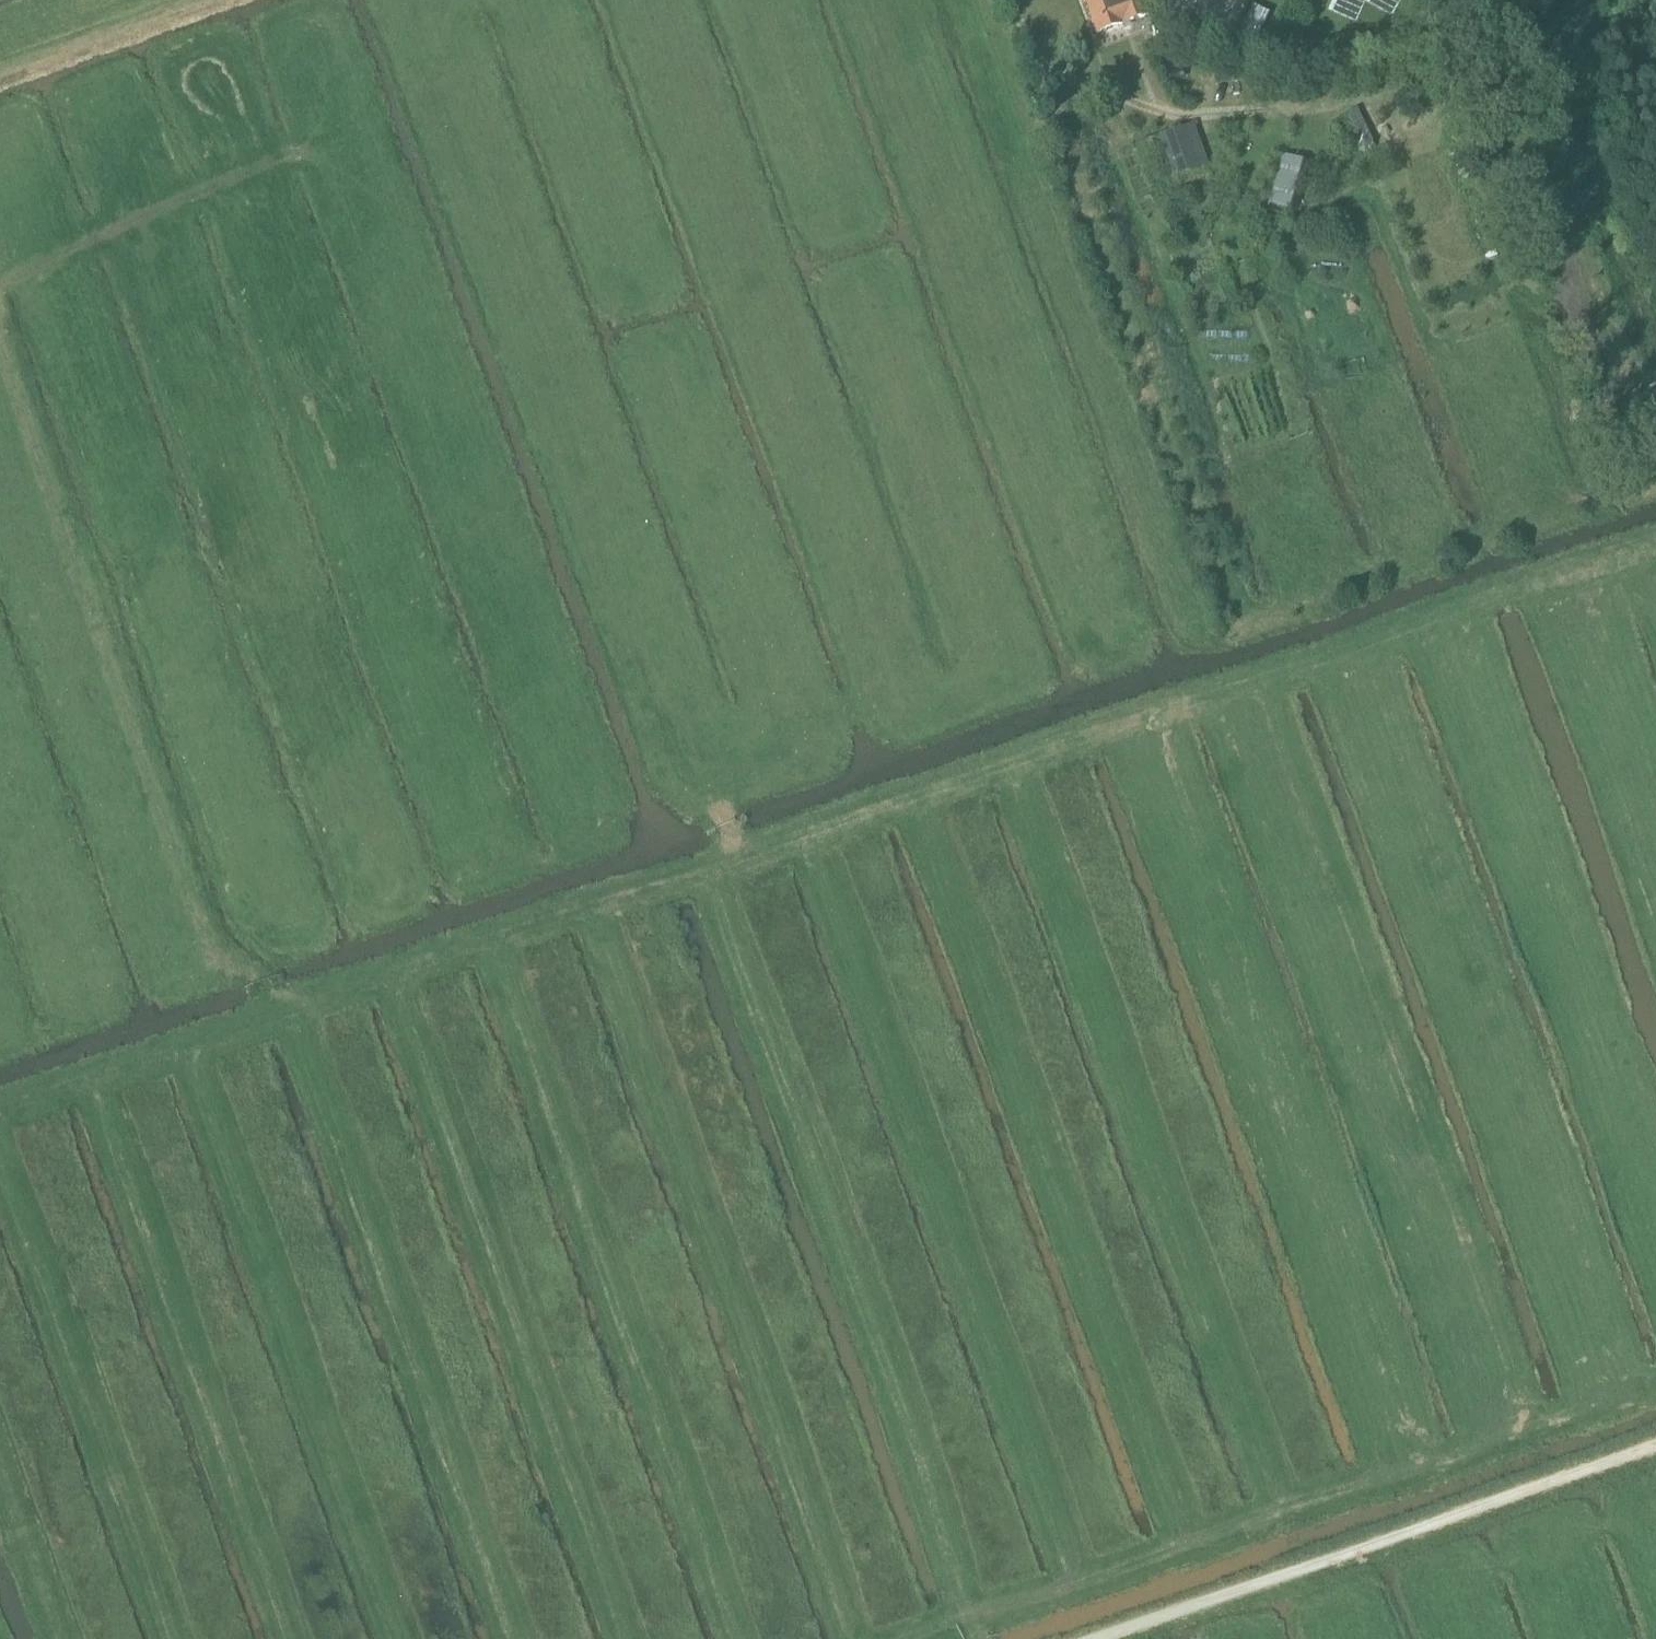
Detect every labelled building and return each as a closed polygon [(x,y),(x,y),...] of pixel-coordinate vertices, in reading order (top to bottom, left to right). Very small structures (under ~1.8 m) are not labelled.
[(1096,34),(1148,15),(1142,0),(1084,0),(1096,34)] [(1186,128),(1159,137),(1174,180),(1201,170),(1186,128)]
